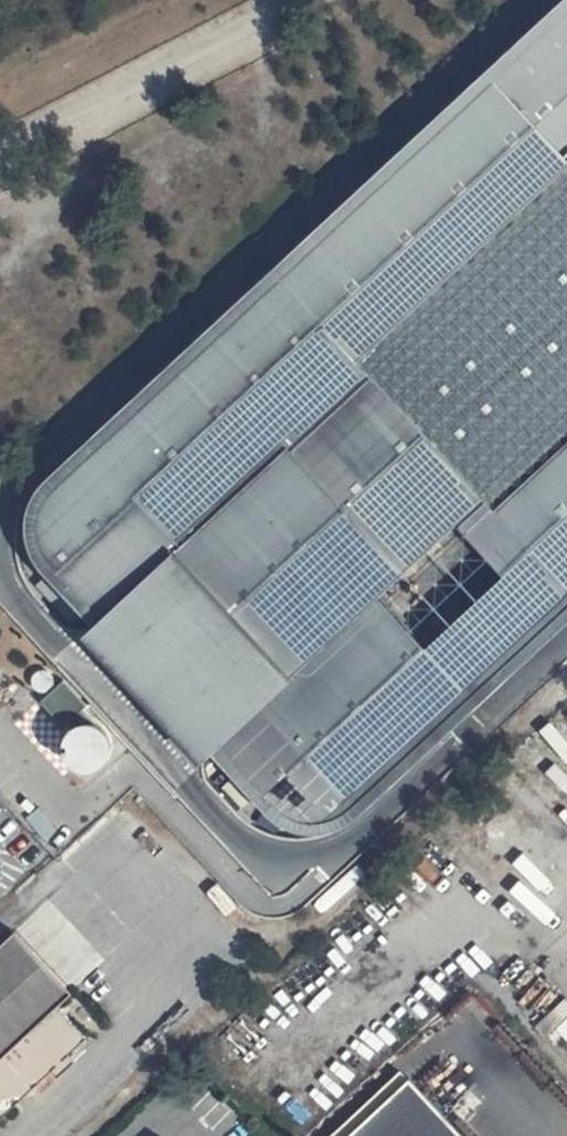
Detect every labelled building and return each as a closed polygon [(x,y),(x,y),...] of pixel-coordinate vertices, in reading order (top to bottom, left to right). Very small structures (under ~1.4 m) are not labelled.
[(43,475),(31,500),(33,543),(280,811),(347,817),(566,611),(566,0),(564,0),(43,475)] [(71,761),(107,760),(106,719),(70,719),(71,761)] [(84,997),(22,931),(0,952),(0,1130),(91,1046),(63,1016),(84,997)] [(341,1135),(473,1135),(411,1072),(341,1135)]
